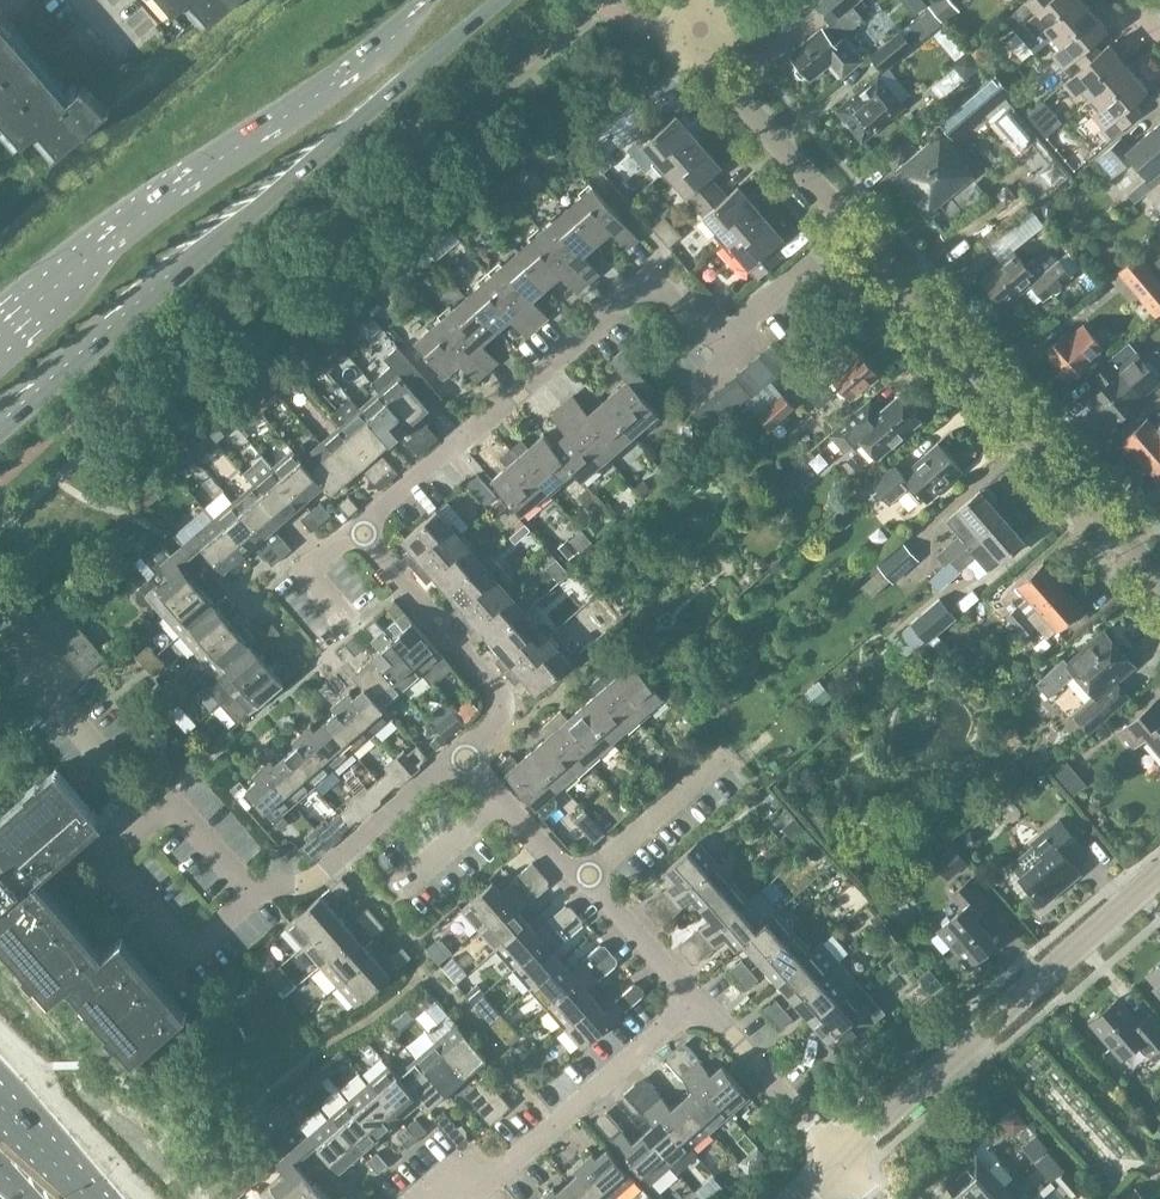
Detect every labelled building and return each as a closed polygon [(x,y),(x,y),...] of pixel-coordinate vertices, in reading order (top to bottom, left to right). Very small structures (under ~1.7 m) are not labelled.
[(175,9),(185,0),(167,0),(175,9)] [(210,17),(204,22),(206,24),(234,0),(195,0),(210,17)] [(791,54),(799,64),(795,71),(801,78),(808,76),(812,79),(832,63),(844,77),(863,62),(842,38),(850,32),(838,18),(860,0),(819,0),(815,3),(821,10),(831,21),(791,54)] [(916,13),(927,3),(924,0),(904,0),(916,13)] [(930,7),(945,24),(960,11),(951,0),(939,0),(930,7)] [(1006,20),(1034,52),(1053,36),(1089,5),(1085,0),(1029,0),(1016,11),(1006,20)] [(1053,54),(1072,76),(1073,77),(1102,51),(1093,41),(1108,27),(1089,5),(1053,36),(1062,46),(1053,54)] [(928,8),(909,24),(923,40),(942,25),(928,8)] [(68,98),(0,19),(0,114),(24,141),(40,127),(59,149),(53,154),(54,156),(112,106),(110,104),(106,107),(83,85),(68,98)] [(871,58),(884,74),(913,50),(901,34),(871,58)] [(982,43),(970,53),(982,67),(994,57),(982,43)] [(1084,87),(1093,97),(1129,66),(1110,44),(1102,51),(1073,77),(1072,76),(1065,83),(1075,95),(1084,87)] [(967,51),(952,63),(965,79),(980,67),(967,51)] [(1129,66),(1093,97),(1102,107),(1093,115),(1112,138),(1142,112),(1133,101),(1148,89),(1129,66)] [(995,73),(939,121),(955,140),(988,112),(1004,98),(1011,92),(995,73)] [(860,90),(837,109),(863,141),(906,105),(894,90),(881,75),(860,90)] [(931,88),(901,112),(910,123),(939,100),(940,99),(931,88)] [(1028,115),(1041,130),(1048,124),(1035,109),(1028,115)] [(632,131),(663,167),(696,138),(673,111),(662,121),(653,112),(632,131)] [(996,121),(993,124),(1017,152),(1032,139),(1008,111),(996,121)] [(1097,159),(1113,177),(1134,159),(1150,177),(1129,195),(1136,202),(1147,193),(1159,182),(1159,124),(1132,148),(1122,137),(1097,159)] [(942,132),(894,172),(929,214),(930,213),(975,176),(964,163),(966,161),(942,132)] [(663,167),(693,202),(715,183),(706,173),(717,162),(696,138),(663,167)] [(595,147),(588,154),(586,155),(602,173),(612,165),(595,147)] [(1078,147),(1065,158),(1076,170),(1088,159),(1078,147)] [(509,172),(500,180),(508,189),(517,181),(509,172)] [(693,202),(724,237),(757,208),(735,182),(723,192),(715,183),(693,202)] [(1147,193),(1159,208),(1159,182),(1147,193)] [(593,186),(568,208),(597,242),(611,230),(628,249),(639,238),(593,186)] [(1039,204),(1038,215),(1043,220),(1049,221),(1053,217),(1054,205),(1050,201),(1044,200),(1039,204)] [(568,208),(542,230),(588,283),(599,274),(583,255),(597,242),(568,208)] [(757,208),(724,237),(755,273),(776,253),(768,244),(779,233),(757,208)] [(1018,221),(1031,237),(1044,226),(1031,210),(1018,221)] [(470,212),(463,218),(469,224),(476,218),(470,212)] [(649,227),(656,234),(670,222),(663,215),(649,227)] [(670,222),(656,234),(666,247),(680,235),(670,222)] [(425,249),(436,262),(460,242),(448,229),(425,249)] [(542,230),(517,252),(547,286),(561,274),(577,293),(588,283),(542,230)] [(1015,250),(982,278),(1005,305),(1031,282),(1045,298),(1072,274),(1081,266),(1069,252),(1060,260),(1057,262),(1047,251),(1029,267),(1015,250)] [(517,252),(492,274),(538,326),(548,317),(532,299),(547,286),(517,252)] [(1158,316),(1159,314),(1159,280),(1139,256),(1120,272),(1158,316)] [(397,270),(404,279),(412,272),(405,263),(397,270)] [(492,274),(467,296),(497,330),(510,318),(526,336),(538,326),(492,274)] [(734,297),(725,287),(712,298),(721,309),(734,297)] [(370,293),(361,301),(366,307),(372,314),(373,315),(382,307),(370,293)] [(467,296),(442,318),(488,370),(498,361),(482,343),(497,330),(467,296)] [(366,307),(352,319),(358,326),(372,314),(366,307)] [(488,370),(442,318),(416,340),(446,374),(461,362),(476,380),(488,370)] [(1061,367),(1070,379),(1084,367),(1090,374),(1103,362),(1096,355),(1104,348),(1084,324),(1069,337),(1065,333),(1046,351),(1061,367)] [(333,335),(317,350),(330,365),(347,351),(333,335)] [(770,344),(759,354),(776,375),(788,364),(770,344)] [(1110,424),(1159,380),(1159,379),(1130,344),(1114,357),(1093,376),(1103,388),(1089,400),(1110,424)] [(373,382),(381,391),(411,425),(443,398),(397,346),(384,357),(392,366),(373,382)] [(831,376),(810,395),(821,407),(842,388),(851,399),(880,373),(878,372),(881,369),(870,357),(867,360),(859,350),(830,375),(831,376)] [(628,380),(603,401),(632,435),(658,413),(645,397),(655,388),(624,352),(612,362),(628,380)] [(759,354),(745,366),(763,386),(776,375),(759,354)] [(312,355),(294,371),(299,377),(303,381),(309,376),(314,376),(315,371),(322,366),(312,355)] [(745,366),(734,376),(752,396),(763,386),(745,366)] [(325,367),(321,371),(333,384),(337,380),(325,367)] [(294,371),(280,383),(286,389),(295,381),(299,377),(294,371)] [(734,376),(724,385),(741,405),(752,396),(734,376)] [(299,377),(295,381),(297,386),(306,397),(312,399),(319,407),(323,404),(303,381),(299,377)] [(724,385),(714,393),(731,414),(741,405),(724,385)] [(281,395),(274,387),(272,388),(256,403),(263,411),(281,395)] [(381,391),(361,408),(391,442),(411,425),(381,391)] [(714,393),(704,402),(722,422),(731,414),(714,393)] [(782,393),(757,415),(769,428),(794,406),(782,393)] [(921,421),(899,395),(882,410),(871,398),(830,433),(846,452),(855,444),(862,451),(868,446),(878,457),(921,421)] [(572,396),(562,405),(608,457),(632,435),(603,401),(588,415),(572,396)] [(332,414),(342,425),(372,459),(391,442),(361,408),(352,397),(332,414)] [(722,422),(704,402),(693,411),(711,431),(722,422)] [(553,446),(572,468),(582,479),(608,457),(562,405),(551,415),(567,433),(553,446)] [(421,417),(411,425),(419,434),(430,446),(439,438),(437,435),(421,417)] [(1123,439),(1143,462),(1159,447),(1159,425),(1157,427),(1148,417),(1123,439)] [(342,425),(322,442),(352,477),(372,459),(342,425)] [(219,426),(211,433),(217,441),(225,434),(219,426)] [(430,446),(419,434),(409,443),(420,455),(430,446)] [(522,440),(511,449),(547,490),(572,468),(553,446),(543,435),(529,448),(522,440)] [(322,442),(303,459),(302,460),(323,484),(332,494),(352,477),(322,442)] [(200,443),(191,451),(198,459),(207,451),(200,443)] [(894,463),(872,482),(890,504),(906,490),(917,503),(922,503),(926,500),(927,501),(963,470),(939,443),(904,474),(894,463)] [(1143,462),(1159,481),(1159,447),(1143,462)] [(294,449),(273,467),(303,502),(323,484),(302,460),(303,459),(294,449)] [(547,490),(511,449),(500,458),(507,467),(493,479),(522,512),(547,490)] [(188,452),(174,465),(181,472),(195,460),(188,452)] [(244,472),(254,484),(284,519),(303,502),(273,467),(263,456),(244,472)] [(389,460),(380,468),(390,481),(400,472),(389,460)] [(390,481),(380,468),(370,477),(381,489),(390,481)] [(790,473),(773,487),(784,500),(800,485),(790,473)] [(497,496),(479,476),(468,486),(485,506),(497,496)] [(644,481),(636,488),(643,496),(651,489),(644,481)] [(254,484),(235,501),(265,536),(284,519),(254,484)] [(960,536),(944,550),(952,560),(1002,516),(994,505),(997,503),(997,497),(990,489),(985,489),(981,492),(981,491),(959,510),(947,521),(960,536)] [(359,508),(360,506),(350,495),(340,503),(350,515),(359,508)] [(235,501),(215,518),(245,552),(265,536),(235,501)] [(500,501),(488,511),(494,518),(505,508),(500,501)] [(322,502),(312,510),(323,522),(333,514),(322,502)] [(847,506),(835,517),(846,529),(858,518),(847,506)] [(323,522),(312,510),(302,519),(313,531),(323,522)] [(408,561),(418,572),(460,536),(437,510),(403,539),(416,553),(408,561)] [(952,560),(930,579),(940,589),(961,571),(960,569),(975,555),(989,571),(1002,559),(1024,540),(1002,516),(952,560)] [(177,552),(174,554),(182,563),(185,560),(203,545),(225,570),(245,552),(215,518),(177,552)] [(524,526),(510,538),(515,543),(529,531),(524,526)] [(283,536),(272,545),(283,557),(293,548),(283,536)] [(436,576),(448,590),(482,561),(460,536),(418,572),(427,583),(436,576)] [(155,603),(165,614),(199,584),(182,563),(174,554),(160,539),(143,555),(158,573),(140,588),(138,591),(137,595),(137,598),(137,600),(139,603),(141,605),(146,606),(150,606),(153,605),(155,603)] [(567,540),(557,549),(568,561),(577,552),(567,540)] [(283,557),(272,545),(263,553),(274,565),(283,557)] [(905,547),(881,568),(892,583),(916,560),(905,547)] [(482,561),(448,590),(460,604),(452,611),(462,622),(503,586),(512,578),(490,553),(482,561)] [(1038,608),(1063,586),(1044,563),(1019,586),(1030,598),(1007,618),(1016,627),(1027,617),(1038,608)] [(165,614),(182,634),(216,603),(199,584),(165,614)] [(480,626),(492,640),(525,611),(503,586),(462,622),(471,633),(480,626)] [(1084,608),(1063,586),(1038,608),(1058,631),(1084,608)] [(385,608),(396,620),(406,612),(396,599),(385,608)] [(928,642),(937,634),(956,617),(940,599),(911,624),(898,636),(899,637),(912,653),(913,653),(927,641),(928,642)] [(17,629),(7,600),(0,606),(0,627),(7,638),(17,629)] [(32,630),(46,631),(60,604),(33,602),(32,630)] [(182,634),(199,653),(233,623),(216,603),(182,634)] [(46,631),(55,642),(73,620),(60,604),(46,631)] [(496,661),(506,672),(547,636),(525,611),(492,640),(504,654),(496,661)] [(404,629),(394,638),(424,672),(434,684),(454,667),(447,659),(444,655),(440,650),(414,621),(406,612),(396,620),(404,629)] [(375,617),(365,626),(376,638),(386,629),(375,617)] [(1027,617),(1016,627),(1024,637),(1036,626),(1027,617)] [(55,642),(65,653),(86,634),(73,620),(55,642)] [(233,623),(199,653),(216,673),(251,643),(256,638),(246,627),(241,632),(233,623)] [(261,633),(270,643),(277,637),(282,633),(273,623),(261,633)] [(376,638),(373,640),(381,649),(375,655),(405,689),(424,672),(394,638),(386,629),(376,638)] [(1048,698),(1063,685),(1076,674),(1094,695),(1072,714),(1089,734),(1111,714),(1131,698),(1117,682),(1133,667),(1124,657),(1126,655),(1105,631),(1068,663),(1064,658),(1035,683),(1048,698)] [(65,653),(74,664),(95,646),(86,634),(65,653)] [(356,634),(346,643),(356,655),(363,650),(366,646),(356,634)] [(547,636),(506,672),(515,683),(524,676),(536,691),(569,662),(547,636)] [(944,642),(935,650),(949,667),(958,659),(944,642)] [(204,683),(221,703),(268,662),(251,643),(216,673),(204,683)] [(137,655),(146,665),(158,654),(150,644),(137,655)] [(95,646),(74,664),(84,675),(105,657),(95,646)] [(300,653),(294,657),(288,663),(296,673),(308,663),(300,653)] [(158,654),(146,665),(154,674),(167,664),(158,654)] [(354,673),(365,686),(366,685),(385,706),(405,689),(375,655),(354,673)] [(611,667),(601,676),(637,717),(662,695),(634,661),(618,675),(611,667)] [(268,662),(221,703),(239,723),(285,682),(268,662)] [(162,703),(170,713),(180,704),(192,693),(184,684),(175,674),(162,686),(153,693),(162,703)] [(596,694),(583,706),(612,739),(637,717),(601,676),(589,686),(596,694)] [(678,685),(689,698),(698,691),(686,678),(678,685)] [(818,683),(804,696),(818,712),(832,699),(818,683)] [(351,690),(342,698),(373,734),(393,716),(385,706),(366,685),(365,686),(355,694),(351,690)] [(337,710),(326,720),(354,751),(373,734),(342,698),(333,706),(337,710)] [(471,698),(455,711),(466,724),(474,717),(473,716),(476,714),(475,712),(479,708),(471,698)] [(1159,753),(1159,706),(1155,701),(1119,733),(1133,749),(1146,737),(1159,753)] [(561,711),(551,720),(587,761),(612,739),(583,706),(568,719),(561,711)] [(458,715),(453,710),(435,725),(447,738),(464,723),(458,715)] [(312,724),(303,732),(334,768),(354,751),(326,720),(316,729),(312,724)] [(546,738),(533,750),(562,783),(587,761),(551,720),(539,730),(546,738)] [(152,732),(151,744),(168,745),(169,733),(152,732)] [(297,745),(287,754),(314,785),(334,768),(303,732),(293,740),(297,745)] [(438,748),(446,740),(440,733),(431,741),(438,748)] [(405,749),(395,758),(409,774),(419,765),(429,757),(418,745),(408,753),(405,749)] [(562,783),(533,750),(518,763),(511,755),(499,765),(507,773),(546,818),(558,807),(558,800),(551,792),(562,783)] [(273,758),(263,766),(295,802),(314,785),(287,754),(277,763),(273,758)] [(388,771),(379,779),(389,791),(399,783),(409,774),(395,758),(385,767),(388,771)] [(1068,764),(1057,774),(1066,784),(1077,774),(1068,764)] [(295,802),(263,766),(254,775),(258,779),(247,789),(281,828),(290,821),(283,813),(295,802)] [(0,817),(0,938),(4,942),(5,944),(37,981),(53,999),(55,997),(62,990),(70,984),(81,997),(94,1012),(101,1020),(110,1030),(135,1058),(189,1011),(179,1000),(176,997),(169,988),(157,975),(139,955),(136,950),(123,936),(111,947),(105,952),(96,942),(92,937),(78,921),(76,919),(65,906),(56,896),(39,877),(40,876),(55,863),(66,853),(86,835),(104,820),(89,803),(57,767),(28,792),(4,814),(0,817)] [(665,779),(659,772),(658,771),(651,777),(652,779),(657,785),(665,779)] [(781,775),(778,783),(789,787),(791,779),(781,775)] [(365,784),(355,792),(370,808),(378,800),(389,791),(379,779),(369,788),(365,784)] [(616,795),(625,805),(629,801),(620,791),(616,795)] [(755,791),(745,800),(751,806),(761,797),(755,791)] [(349,805),(340,814),(350,826),(370,808),(355,792),(346,801),(349,805)] [(606,833),(585,810),(574,820),(595,843),(606,833)] [(326,818),(316,827),(330,843),(338,836),(350,826),(340,814),(330,822),(326,818)] [(793,817),(782,827),(787,833),(798,823),(793,817)] [(1058,817),(1043,830),(1055,844),(1019,876),(1043,903),(1079,872),(1065,856),(1080,843),(1058,817)] [(798,823),(787,833),(792,838),(803,828),(798,823)] [(330,843),(316,827),(306,835),(310,840),(300,848),(310,861),(330,843)] [(981,846),(981,835),(971,830),(963,836),(964,846),(973,851),(981,846)] [(647,905),(655,914),(716,860),(699,841),(668,868),(677,879),(647,905)] [(931,860),(948,880),(968,862),(951,842),(931,860)] [(702,907),(728,885),(733,880),(716,860),(655,914),(663,924),(693,897),(702,907)] [(462,908),(480,929),(543,874),(533,863),(513,880),(515,882),(503,892),(493,881),(462,908)] [(480,929),(497,948),(528,921),(519,911),(550,883),(543,874),(480,929)] [(352,886),(351,886),(343,877),(331,887),(339,897),(352,886)] [(682,945),(689,953),(750,899),(733,880),(728,885),(702,907),(712,918),(682,945)] [(975,917),(989,905),(968,881),(953,894),(964,907),(937,930),(969,966),(997,942),(975,917)] [(322,895),(287,925),(305,945),(339,916),(322,895)] [(737,947),(744,942),(743,941),(768,919),(750,899),(689,953),(698,963),(728,936),(737,947)] [(497,948),(514,967),(575,914),(577,912),(571,906),(567,906),(537,932),(528,921),(497,948)] [(357,917),(365,927),(378,916),(369,907),(357,917)] [(743,941),(744,942),(761,961),(795,931),(777,911),(768,919),(743,941)] [(878,913),(871,919),(878,927),(885,921),(878,913)] [(514,967),(531,987),(562,960),(553,950),(565,939),(566,940),(584,925),(575,914),(514,967)] [(305,945),(322,965),(356,935),(339,916),(305,945)] [(378,916),(365,927),(373,936),(386,926),(385,925),(378,916)] [(885,921),(878,927),(885,936),(893,929),(885,921)] [(356,935),(322,965),(339,984),(373,955),(368,948),(364,944),(373,936),(365,927),(356,935)] [(761,961),(778,981),(812,950),(795,931),(761,961)] [(443,941),(437,940),(428,948),(440,963),(453,952),(443,941)] [(778,981),(795,1000),(840,960),(823,941),(812,950),(778,981)] [(531,987),(548,1007),(612,952),(606,945),(601,945),(572,971),(562,960),(531,987)] [(391,957),(397,964),(400,967),(412,956),(403,946),(391,957)] [(548,1007),(566,1026),(597,999),(588,989),(617,964),(617,958),(612,952),(548,1007)] [(260,959),(260,966),(264,971),(270,971),(275,967),(276,960),(271,955),(265,955),(260,959)] [(373,955),(339,984),(357,1005),(391,975),(373,955)] [(454,958),(443,966),(444,967),(449,972),(457,982),(467,973),(454,958)] [(731,970),(739,980),(751,969),(743,959),(731,970)] [(795,1000),(812,1020),(857,980),(840,960),(795,1000)] [(1147,972),(1159,986),(1159,961),(1147,972)] [(751,969),(739,980),(748,990),(760,979),(751,969)] [(857,980),(812,1020),(837,1049),(849,1038),(852,1042),(886,1013),(857,980)] [(479,983),(467,993),(474,1001),(485,991),(479,983)] [(597,999),(566,1026),(583,1047),(646,992),(640,984),(635,984),(606,1010),(597,999)] [(429,990),(421,997),(429,1006),(436,999),(429,990)] [(765,1009),(773,1019),(786,1008),(777,998),(765,1009)] [(1117,999),(1089,1022),(1112,1048),(1118,1042),(1127,1053),(1139,1043),(1153,1059),(1159,1054),(1159,1027),(1149,1014),(1138,1024),(1117,999)] [(786,1008),(773,1019),(782,1029),(794,1018),(786,1008)] [(517,1020),(508,1010),(493,1023),(502,1033),(517,1020)] [(431,1033),(437,1041),(437,1040),(468,1075),(488,1058),(451,1016),(431,1033)] [(437,1040),(437,1041),(418,1057),(448,1092),(468,1075),(437,1040)] [(870,1040),(846,1060),(852,1067),(876,1047),(870,1040)] [(521,1043),(515,1049),(521,1056),(527,1050),(521,1043)] [(418,1057),(398,1075),(420,1099),(419,1100),(427,1110),(448,1092),(418,1057)] [(332,1058),(322,1067),(330,1075),(339,1067),(332,1058)] [(702,1062),(693,1070),(730,1113),(751,1096),(723,1064),(712,1074),(702,1062)] [(545,1063),(535,1072),(544,1081),(553,1073),(545,1063)] [(390,1065),(369,1083),(399,1118),(419,1100),(420,1099),(398,1075),(390,1065)] [(694,1090),(684,1099),(711,1130),(730,1113),(693,1070),(684,1078),(694,1090)] [(486,1097),(500,1113),(510,1104),(496,1088),(485,1076),(475,1084),(486,1097)] [(637,1086),(654,1104),(663,1097),(664,1096),(648,1077),(637,1086)] [(369,1083),(350,1100),(380,1134),(399,1118),(369,1083)] [(486,1097),(475,1084),(465,1093),(476,1105),(486,1097)] [(663,1097),(654,1104),(691,1147),(711,1130),(684,1099),(673,1108),(663,1097)] [(350,1100),(330,1117),(361,1151),(380,1134),(350,1100)] [(282,1102),(271,1112),(285,1128),(296,1118),(282,1102)] [(654,1104),(644,1112),(655,1124),(645,1133),(672,1164),(678,1172),(698,1155),(691,1147),(654,1104)] [(435,1118),(446,1131),(456,1123),(445,1110),(435,1118)] [(1014,1111),(1000,1123),(1010,1133),(1015,1133),(1025,1124),(1014,1111)] [(613,1140),(614,1140),(624,1131),(625,1130),(608,1112),(597,1122),(613,1140)] [(361,1151),(330,1117),(299,1144),(307,1153),(318,1143),(341,1169),(361,1151)] [(418,1118),(408,1126),(419,1138),(428,1130),(425,1126),(418,1118)] [(419,1138),(408,1126),(398,1134),(406,1144),(409,1147),(419,1138)] [(624,1131),(614,1140),(652,1182),(672,1164),(645,1133),(634,1142),(624,1131)] [(1034,1134),(1022,1145),(1034,1159),(1047,1148),(1034,1134)] [(294,1149),(289,1154),(297,1163),(302,1158),(307,1153),(299,1144),(294,1149)] [(593,1153),(584,1160),(616,1197),(636,1179),(609,1147),(597,1157),(593,1153)] [(1048,1149),(1034,1161),(1050,1179),(1064,1167),(1048,1149)] [(378,1152),(369,1160),(379,1172),(389,1164),(386,1161),(378,1152)] [(756,1164),(747,1153),(737,1161),(747,1172),(756,1164)] [(268,1198),(295,1198),(314,1182),(297,1163),(289,1154),(277,1163),(285,1172),(262,1192),(268,1198)] [(948,1182),(957,1193),(953,1196),(956,1198),(991,1198),(1005,1186),(988,1166),(978,1155),(948,1182)] [(569,1182),(584,1198),(613,1198),(616,1197),(584,1160),(575,1168),(579,1173),(569,1182)] [(1065,1168),(1056,1176),(1072,1195),(1081,1187),(1065,1168)] [(729,1177),(723,1183),(727,1189),(734,1183),(729,1177)] [(314,1182),(295,1198),(329,1198),(314,1182)] [(545,1194),(549,1198),(584,1198),(569,1182),(558,1191),(554,1187),(545,1194)] [(1005,1186),(991,1198),(1016,1198),(1005,1186)] [(1120,1198),(1143,1198),(1133,1188),(1120,1198)]
